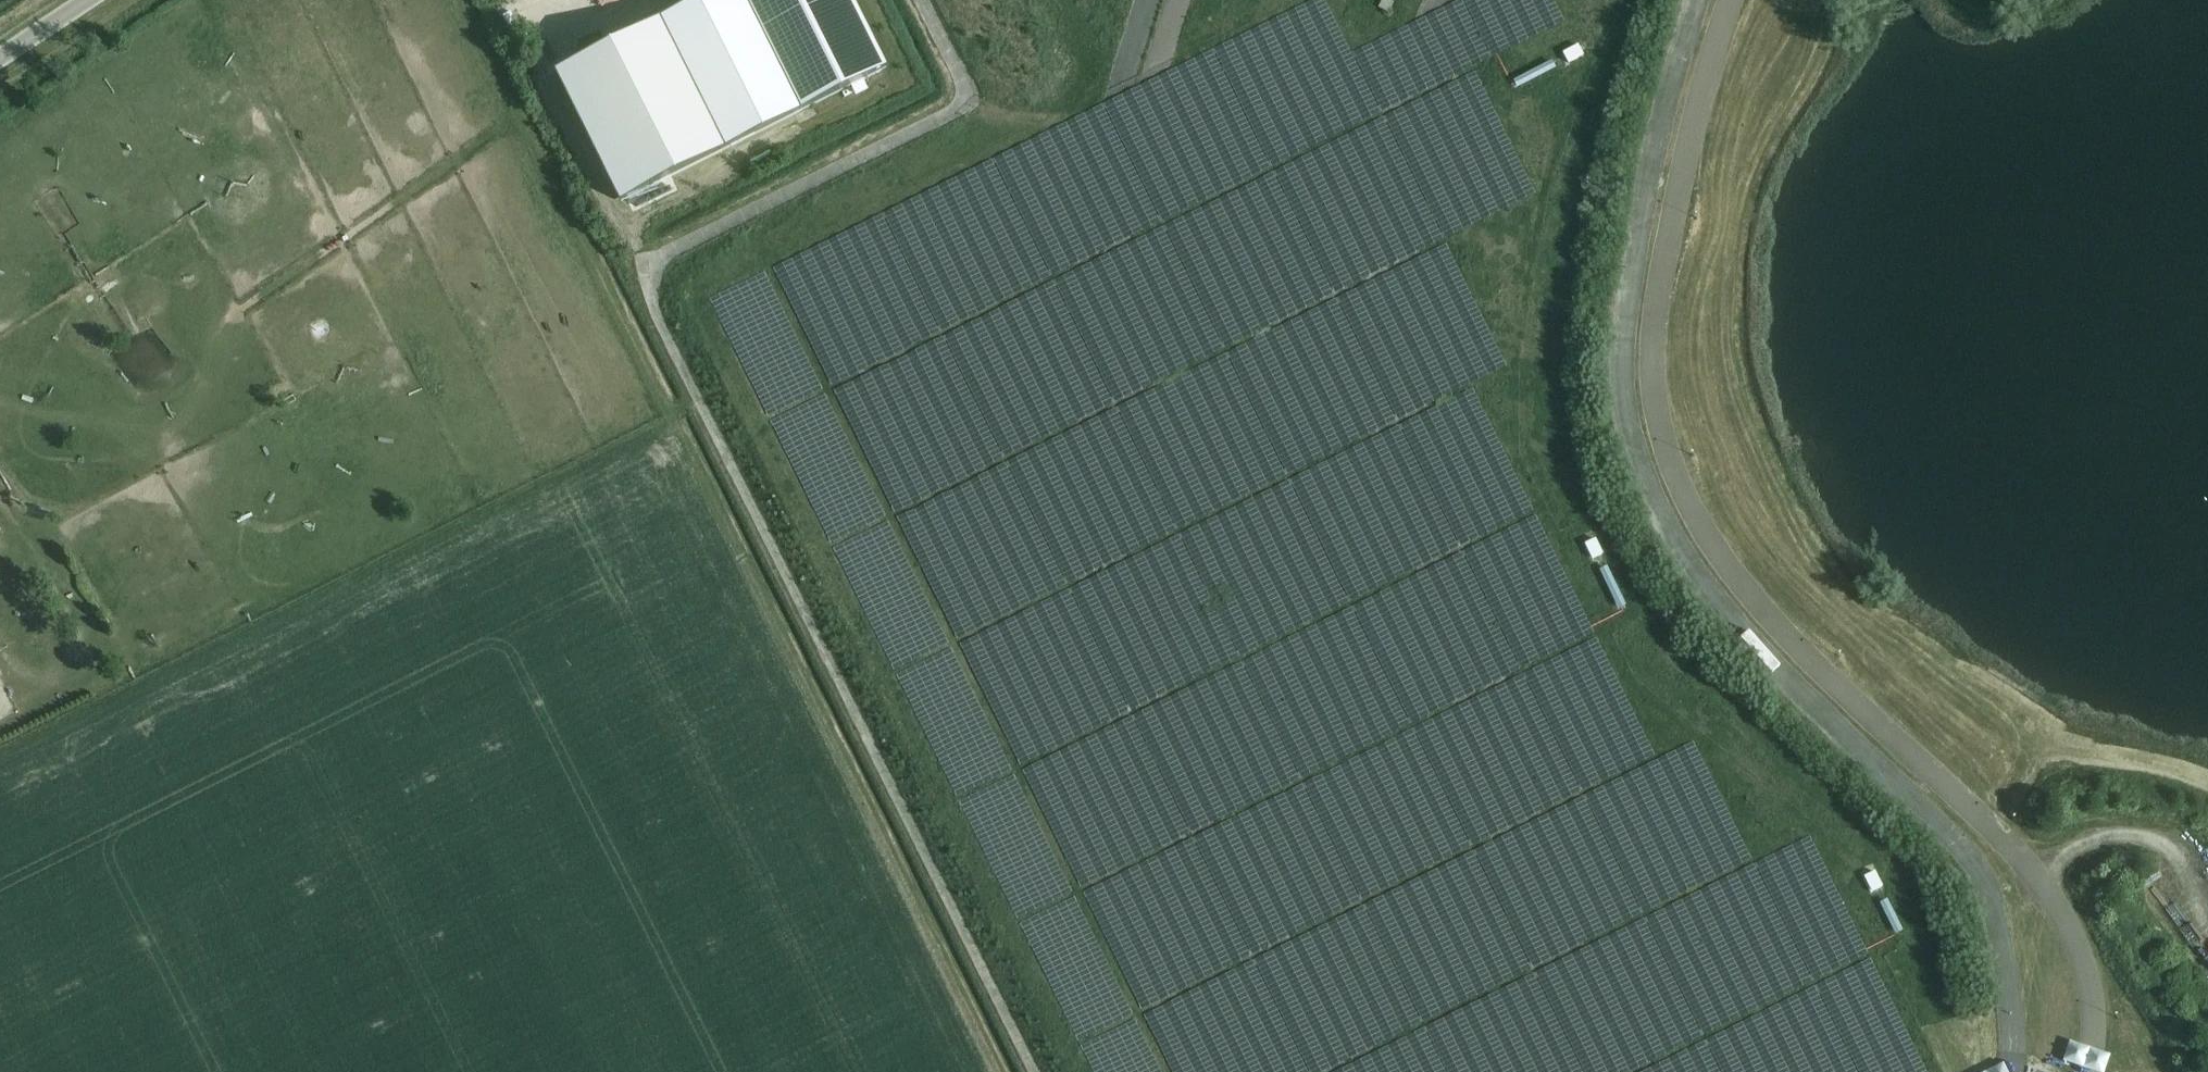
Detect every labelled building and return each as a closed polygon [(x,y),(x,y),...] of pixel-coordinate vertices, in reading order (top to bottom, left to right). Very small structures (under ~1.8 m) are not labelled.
[(801,110),(881,71),(846,0),(746,0),(801,110)] [(658,19),(561,68),(626,198),(723,150),(658,19)] [(1208,721),(1217,721),(1218,701),(1209,700),(1208,721)]
